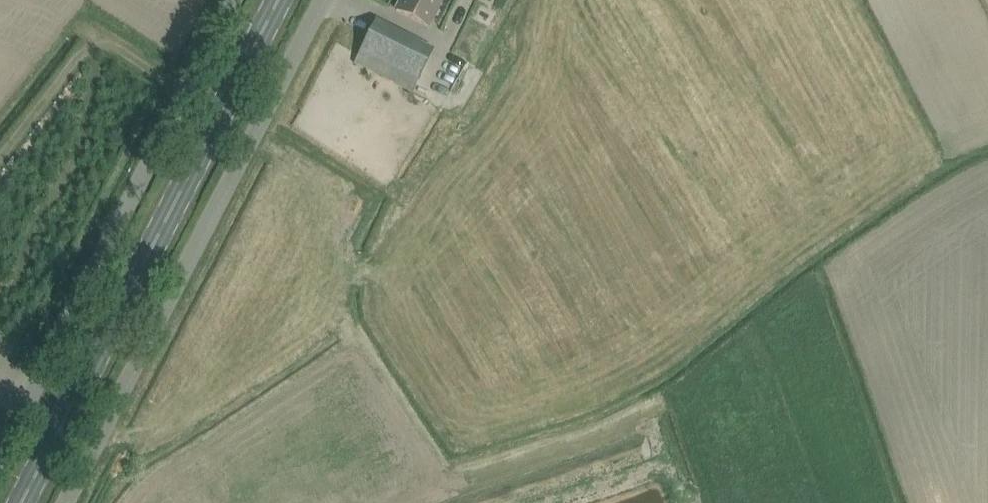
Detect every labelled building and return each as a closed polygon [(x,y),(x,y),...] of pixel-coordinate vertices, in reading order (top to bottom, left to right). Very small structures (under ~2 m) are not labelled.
[(396,11),(426,25),(439,0),(401,0),(396,11)] [(477,20),(469,16),(449,51),(465,61),(475,66),(495,31),(482,25),(477,20)] [(353,63),(371,71),(413,91),(427,61),(415,56),(422,43),(393,29),(375,20),(370,30),(353,63)]
